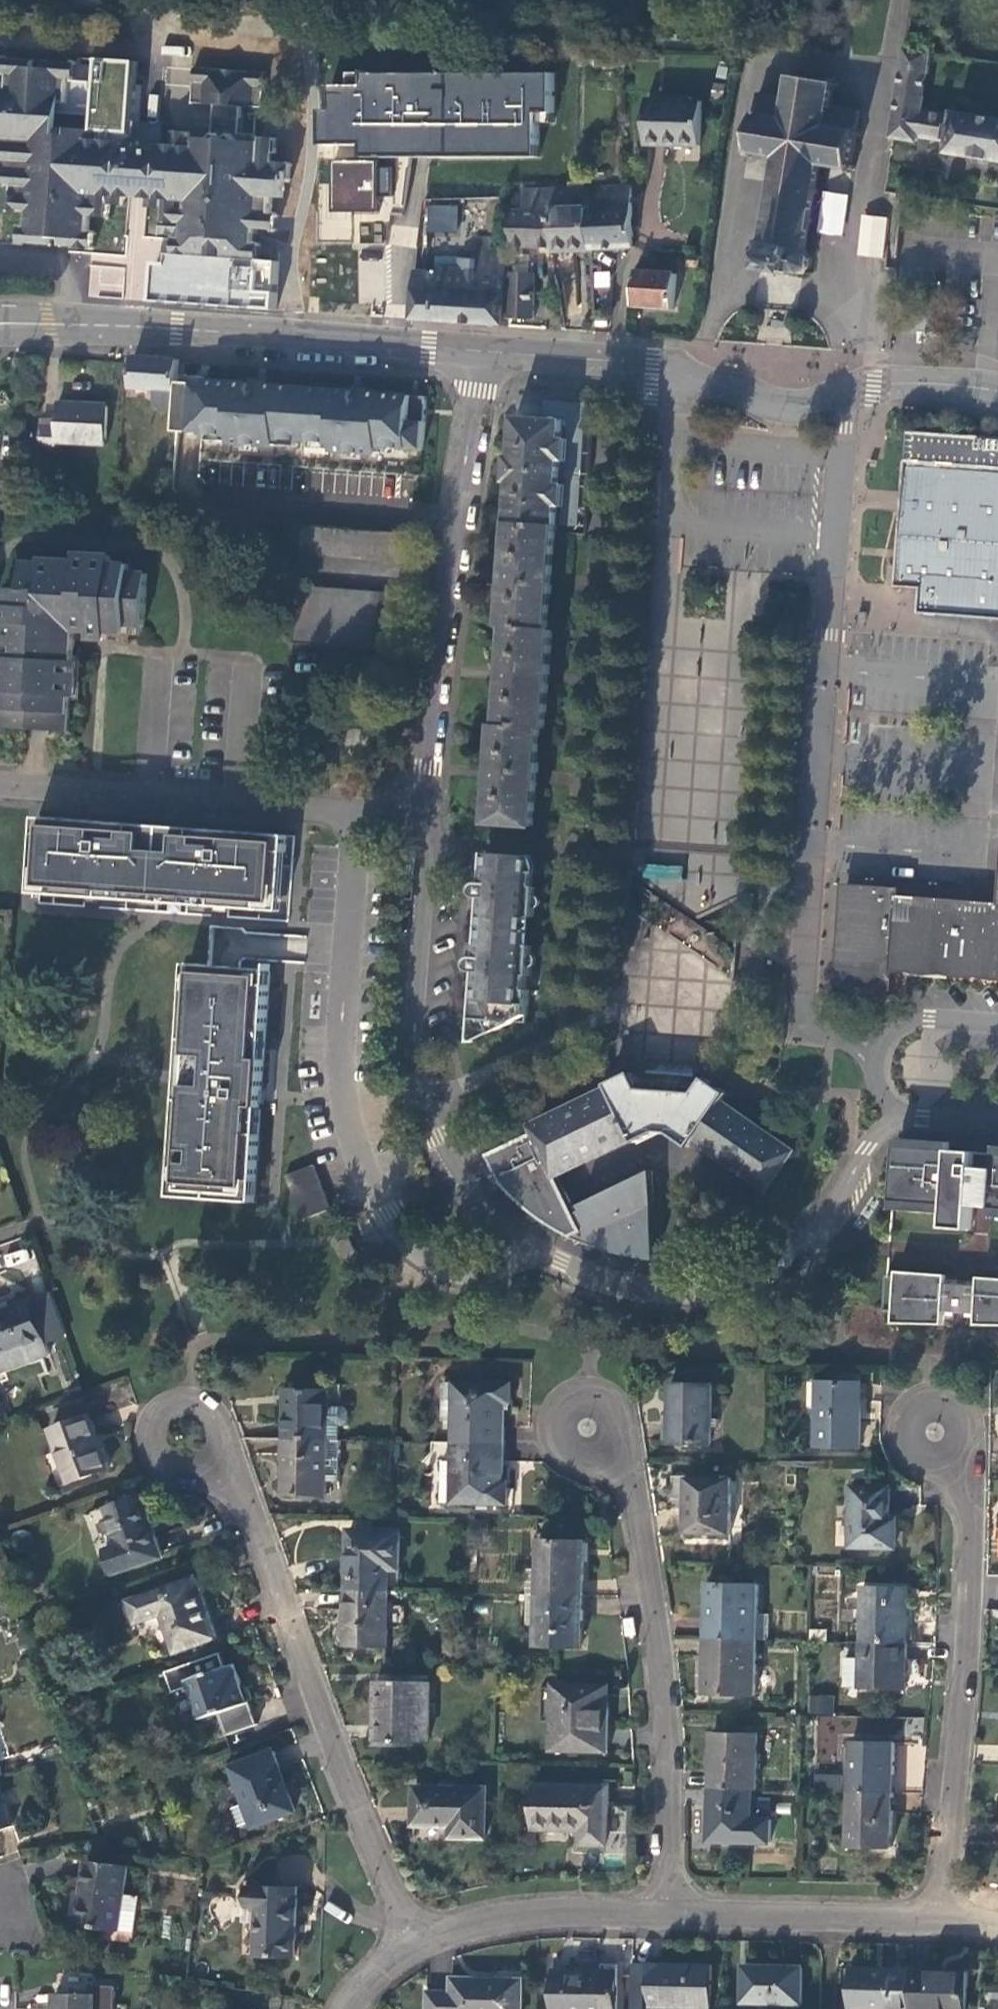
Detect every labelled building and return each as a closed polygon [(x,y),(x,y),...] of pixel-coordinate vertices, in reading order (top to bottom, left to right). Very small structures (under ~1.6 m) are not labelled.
[(560,0),(531,0),(532,9),(561,5),(560,0)] [(162,83),(188,85),(191,48),(165,45),(162,83)] [(930,55),(904,50),(890,135),(915,140),(916,134),(948,140),(946,151),(997,160),(997,118),(952,111),(952,114),(921,109),(930,55)] [(275,194),(278,160),(270,160),(270,151),(274,152),(275,134),(263,133),(263,136),(257,135),(253,131),(239,130),(241,103),(254,104),(263,96),(264,76),(256,69),(201,66),(192,73),(192,93),(198,100),(213,101),(211,136),(188,134),(189,130),(175,129),(174,144),(178,144),(178,153),(168,147),(155,147),(154,142),(151,139),(147,136),(142,134),(136,136),(132,139),(129,145),(113,144),(104,149),(105,138),(109,138),(110,125),(95,124),(95,128),(79,127),(69,134),(59,133),(51,126),(53,99),(67,100),(68,77),(61,68),(14,65),(8,72),(7,83),(0,82),(0,168),(8,177),(8,181),(13,181),(12,193),(21,203),(20,210),(29,210),(27,228),(33,235),(81,239),(88,232),(89,216),(95,216),(97,212),(102,208),(109,209),(109,200),(124,201),(132,183),(145,184),(149,196),(149,203),(164,204),(163,213),(167,213),(177,218),(176,222),(182,222),(181,239),(187,247),(200,248),(237,250),(244,250),(252,243),(253,226),(259,227),(259,223),(270,211),(271,193),(275,194)] [(785,99),(753,94),(750,113),(746,112),(745,117),(749,118),(744,147),(741,146),(740,150),(744,151),(743,154),(747,154),(748,152),(776,156),(772,181),(769,181),(768,184),(771,185),(767,210),(764,210),(763,215),(766,215),(762,243),(753,249),(752,257),(760,268),(767,269),(766,273),(771,273),(772,269),(788,272),(787,276),(792,277),(793,274),(793,272),(800,273),(808,266),(810,258),(805,249),(809,221),(811,222),(812,217),(809,217),(813,193),(816,193),(817,189),(814,188),(818,163),(844,167),(844,170),(847,170),(848,168),(851,169),(852,165),(848,164),(853,134),(856,135),(857,130),(853,130),(856,110),(828,105),(830,89),(834,90),(834,85),(831,85),(831,81),(827,80),(827,83),(793,78),(794,74),(789,73),(789,76),(785,76),(785,80),(787,81),(785,99)] [(365,87),(334,87),(334,112),(324,111),(325,146),(365,147),(365,158),(538,159),(538,115),(552,116),(553,77),(366,74),(365,87)] [(697,102),(644,101),(643,146),(697,147),(697,102)] [(289,162),(278,160),(275,194),(282,194),(283,176),(288,177),(289,162)] [(631,247),(630,222),(629,188),(586,190),(589,248),(631,247)] [(571,249),(589,248),(586,190),(572,191),(520,193),(521,213),(548,212),(550,248),(554,278),(572,278),(571,249)] [(818,232),(842,235),(846,193),(821,191),(818,232)] [(424,231),(456,232),(457,204),(425,203),(424,231)] [(508,250),(550,248),(548,212),(521,213),(506,214),(508,250)] [(476,239),(475,250),(488,250),(489,240),(489,238),(476,237),(476,239)] [(168,264),(157,264),(154,303),(277,310),(280,261),(237,259),(237,250),(200,248),(200,256),(168,254),(168,264)] [(361,249),(359,266),(373,268),(376,252),(361,249)] [(502,326),(505,275),(504,274),(504,257),(501,254),(488,250),(475,250),(475,260),(435,258),(435,269),(434,273),(413,271),(409,320),(502,326)] [(634,271),(631,307),(671,310),(674,274),(634,271)] [(511,272),(511,275),(507,318),(527,320),(531,274),(511,272)] [(153,403),(174,404),(175,378),(177,358),(177,356),(131,352),(129,384),(154,386),(153,403)] [(206,380),(175,378),(174,404),(172,427),(229,431),(228,439),(274,443),(275,436),(332,440),(331,447),(377,450),(377,444),(420,447),(423,394),(365,390),(365,386),(350,385),(350,388),(263,382),(263,378),(248,377),(248,380),(206,377),(206,380)] [(545,398),(544,416),(564,417),(560,524),(578,525),(582,400),(545,398)] [(103,441),(105,402),(56,399),(55,422),(39,421),(37,449),(54,450),(55,438),(103,441)] [(510,481),(508,522),(510,522),(557,524),(560,524),(564,417),(544,416),(514,415),(512,454),(508,453),(507,480),(510,481)] [(997,466),(997,437),(908,431),(905,460),(997,466)] [(905,460),(896,586),(921,587),(919,612),(997,618),(997,466),(905,460)] [(374,557),(403,560),(406,531),(358,527),(302,520),(300,551),(374,557)] [(547,628),(557,524),(510,522),(505,579),(501,625),(506,625),(501,673),(497,721),(492,721),(488,774),(484,819),(530,823),(538,725),(542,725),(552,629),(547,628)] [(125,622),(143,623),(145,571),(128,569),(128,560),(42,558),(42,562),(25,561),(23,587),(20,586),(20,640),(38,641),(72,640),(73,627),(125,630),(125,622)] [(294,641),(397,649),(402,592),(298,584),(294,641)] [(7,586),(3,640),(20,640),(20,586),(7,586)] [(0,695),(0,725),(39,728),(40,702),(42,680),(41,665),(38,641),(20,640),(3,640),(0,695)] [(67,729),(72,640),(38,641),(41,665),(42,680),(40,702),(39,728),(67,729)] [(283,837),(252,834),(34,818),(28,893),(96,898),(276,910),(283,837)] [(473,982),(470,1016),(470,1017),(483,1018),(489,1028),(511,1019),(525,1020),(527,987),(524,987),(525,973),(528,973),(531,943),(523,943),(525,912),(532,913),(535,885),(531,884),(532,870),(528,870),(529,855),(482,850),(480,880),(477,880),(473,883),(471,887),(472,891),(476,896),(482,896),(482,903),(481,909),(478,909),(476,941),(479,941),(478,949),(478,955),(471,954),(467,957),(466,966),(470,970),(477,970),(476,982),(473,982)] [(897,899),(898,891),(845,887),(839,975),(862,977),(892,979),(893,962),(913,964),(952,966),(984,969),(997,970),(997,906),(897,899)] [(249,1191),(268,969),(183,963),(168,1187),(249,1191)] [(532,1129),(484,1152),(489,1163),(496,1177),(501,1173),(506,1180),(500,1183),(508,1191),(517,1200),(525,1207),(529,1210),(534,1214),(546,1222),(555,1228),(564,1233),(569,1235),(581,1229),(554,1173),(633,1136),(635,1140),(659,1128),(669,1130),(690,1144),(695,1138),(766,1187),(794,1148),(722,1099),(727,1091),(705,1077),(695,1090),(640,1086),(632,1070),(607,1081),(609,1084),(529,1122),(532,1129)] [(932,1150),(892,1147),(887,1209),(942,1213),(941,1220),(965,1222),(967,1205),(989,1206),(988,1216),(997,1217),(997,1154),(932,1150)] [(311,1163),(283,1173),(300,1218),(328,1207),(311,1163)] [(965,1229),(965,1222),(941,1220),(941,1228),(965,1229)] [(344,1260),(356,1253),(347,1236),(334,1242),(344,1260)] [(950,1315),(950,1311),(963,1312),(963,1316),(997,1318),(997,1284),(966,1282),(966,1285),(952,1284),(952,1282),(883,1277),(880,1311),(950,1315)] [(65,1332),(50,1289),(27,1299),(0,1309),(0,1367),(49,1351),(45,1339),(65,1332)] [(452,1419),(451,1441),(501,1442),(502,1399),(509,1399),(510,1382),(443,1380),(442,1419),(452,1419)] [(813,1444),(857,1445),(858,1405),(853,1405),(854,1381),(815,1381),(813,1444)] [(711,1383),(671,1382),(670,1441),(710,1442),(711,1383)] [(285,1388),(285,1436),(327,1437),(327,1388),(285,1388)] [(88,1413),(50,1427),(70,1481),(108,1467),(88,1413)] [(326,1482),(327,1437),(285,1436),(284,1491),(326,1492),(326,1482)] [(327,1437),(326,1482),(339,1482),(339,1438),(327,1437)] [(500,1479),(501,1442),(451,1441),(451,1459),(441,1459),(440,1499),(506,1501),(506,1479),(500,1479)] [(731,1477),(686,1476),(685,1532),(730,1533),(731,1477)] [(887,1486),(850,1485),(848,1545),(893,1545),(893,1524),(886,1524),(887,1486)] [(163,1555),(142,1494),(106,1506),(119,1544),(106,1548),(114,1572),(163,1555)] [(350,1529),(349,1587),(380,1588),(381,1566),(389,1566),(398,1566),(399,1530),(350,1529)] [(538,1537),(536,1592),(580,1593),(581,1539),(538,1537)] [(389,1588),(389,1566),(381,1566),(380,1588),(389,1588)] [(197,1575),(128,1598),(136,1621),(163,1612),(175,1650),(217,1636),(197,1575)] [(708,1582),(707,1636),(756,1637),(757,1583),(708,1582)] [(860,1585),(859,1639),(903,1641),(904,1586),(860,1585)] [(388,1643),(389,1588),(380,1588),(349,1587),(348,1642),(388,1643)] [(579,1643),(580,1593),(536,1592),(535,1642),(579,1643)] [(756,1692),(756,1637),(707,1636),(706,1691),(756,1692)] [(902,1686),(903,1641),(859,1639),(857,1639),(856,1685),(902,1686)] [(236,1662),(188,1677),(201,1717),(218,1711),(226,1733),(256,1723),(236,1662)] [(429,1681),(377,1680),(376,1738),(428,1739),(429,1681)] [(549,1747),(605,1748),(606,1704),(596,1704),(596,1683),(551,1682),(549,1747)] [(811,1694),(809,1711),(833,1714),(835,1696),(811,1694)] [(712,1730),(711,1786),(750,1786),(756,1786),(757,1731),(712,1730)] [(849,1738),(848,1788),(890,1789),(891,1739),(849,1738)] [(274,1748),(233,1764),(255,1823),(296,1807),(274,1748)] [(841,1772),(814,1771),(814,1788),(840,1788),(841,1772)] [(606,1783),(535,1781),(534,1825),(582,1826),(581,1839),(605,1840),(606,1783)] [(485,1785),(415,1784),(414,1821),(452,1821),(452,1834),(485,1835),(485,1785)] [(0,1786),(0,1826),(13,1821),(0,1786)] [(750,1816),(750,1786),(711,1786),(710,1838),(771,1839),(771,1817),(750,1816)] [(889,1845),(890,1789),(848,1788),(847,1844),(889,1845)] [(125,1858),(84,1854),(78,1918),(118,1922),(122,1886),(125,1858)] [(296,1883),(245,1882),(245,1903),(255,1903),(254,1950),(295,1950),(296,1883)] [(137,1887),(122,1886),(118,1922),(133,1924),(137,1887)] [(631,1961),(631,2008),(660,2008),(660,2004),(710,2004),(710,1964),(661,1963),(661,1961),(631,1961)] [(616,1962),(601,1962),(601,1970),(551,1969),(550,2008),(614,2008),(616,1962)] [(800,1964),(742,1964),(742,2000),(800,2000),(800,1964)] [(879,2005),(908,2006),(909,1966),(849,1966),(849,2005),(879,2005)] [(909,1966),(908,2006),(909,2008),(964,2008),(964,1967),(909,1966)] [(452,1978),(452,1988),(427,1988),(427,2008),(521,2008),(522,1979),(452,1978)] [(58,2008),(98,2008),(98,1992),(59,1991),(58,2006),(58,2008)]
